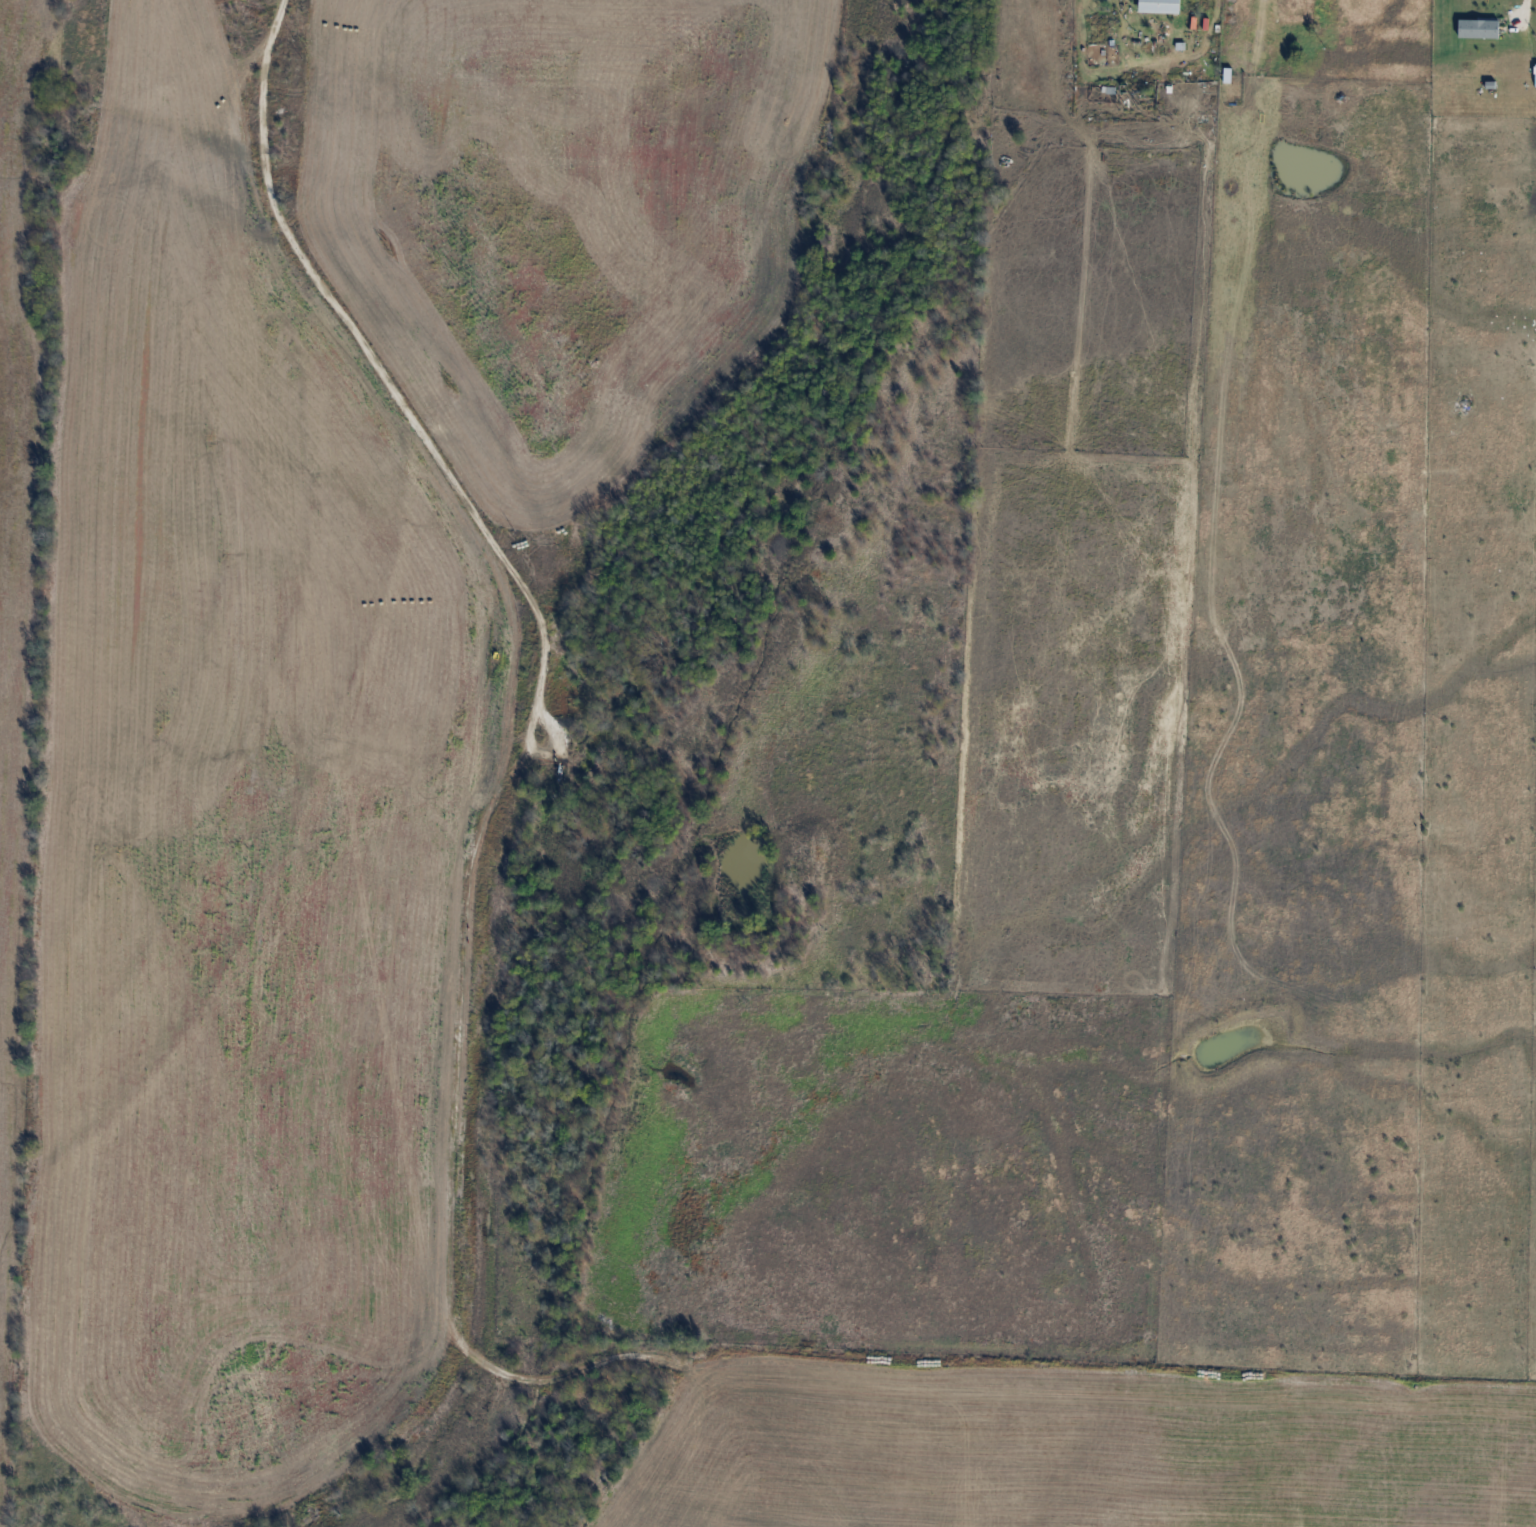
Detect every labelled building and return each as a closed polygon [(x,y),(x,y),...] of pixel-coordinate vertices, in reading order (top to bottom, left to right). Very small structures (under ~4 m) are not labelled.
[(1142,8),(1151,8),(1151,0),(1142,0),(1142,8)] [(1456,37),(1496,37),(1496,19),(1456,19),(1456,37)]
